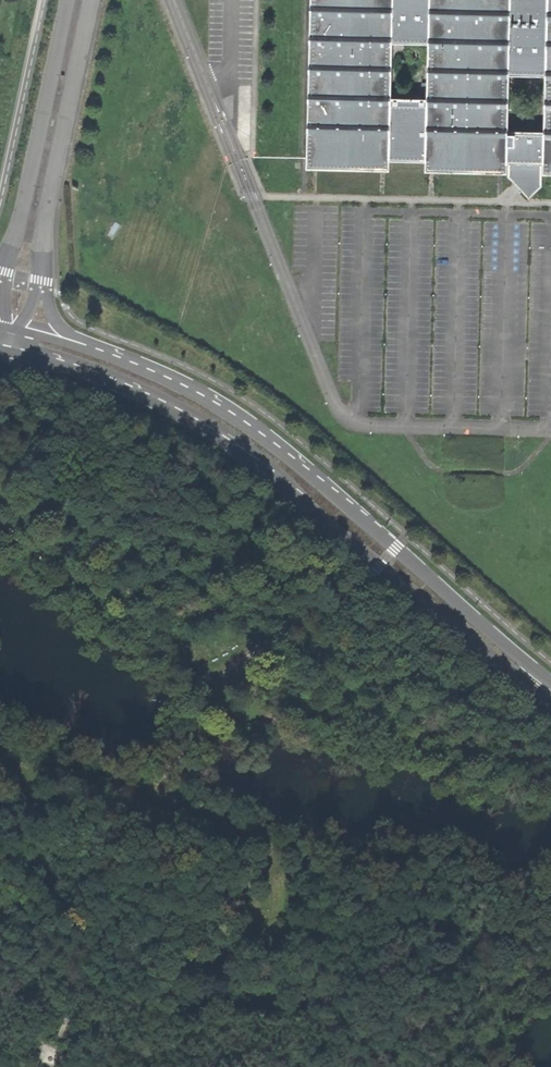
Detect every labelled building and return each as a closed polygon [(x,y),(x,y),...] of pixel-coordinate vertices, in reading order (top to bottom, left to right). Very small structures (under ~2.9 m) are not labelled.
[(307,161),(390,164),(390,160),(425,161),(425,164),(508,166),(508,176),(530,198),(542,186),(542,167),(550,167),(550,0),(311,0),(307,161)]
